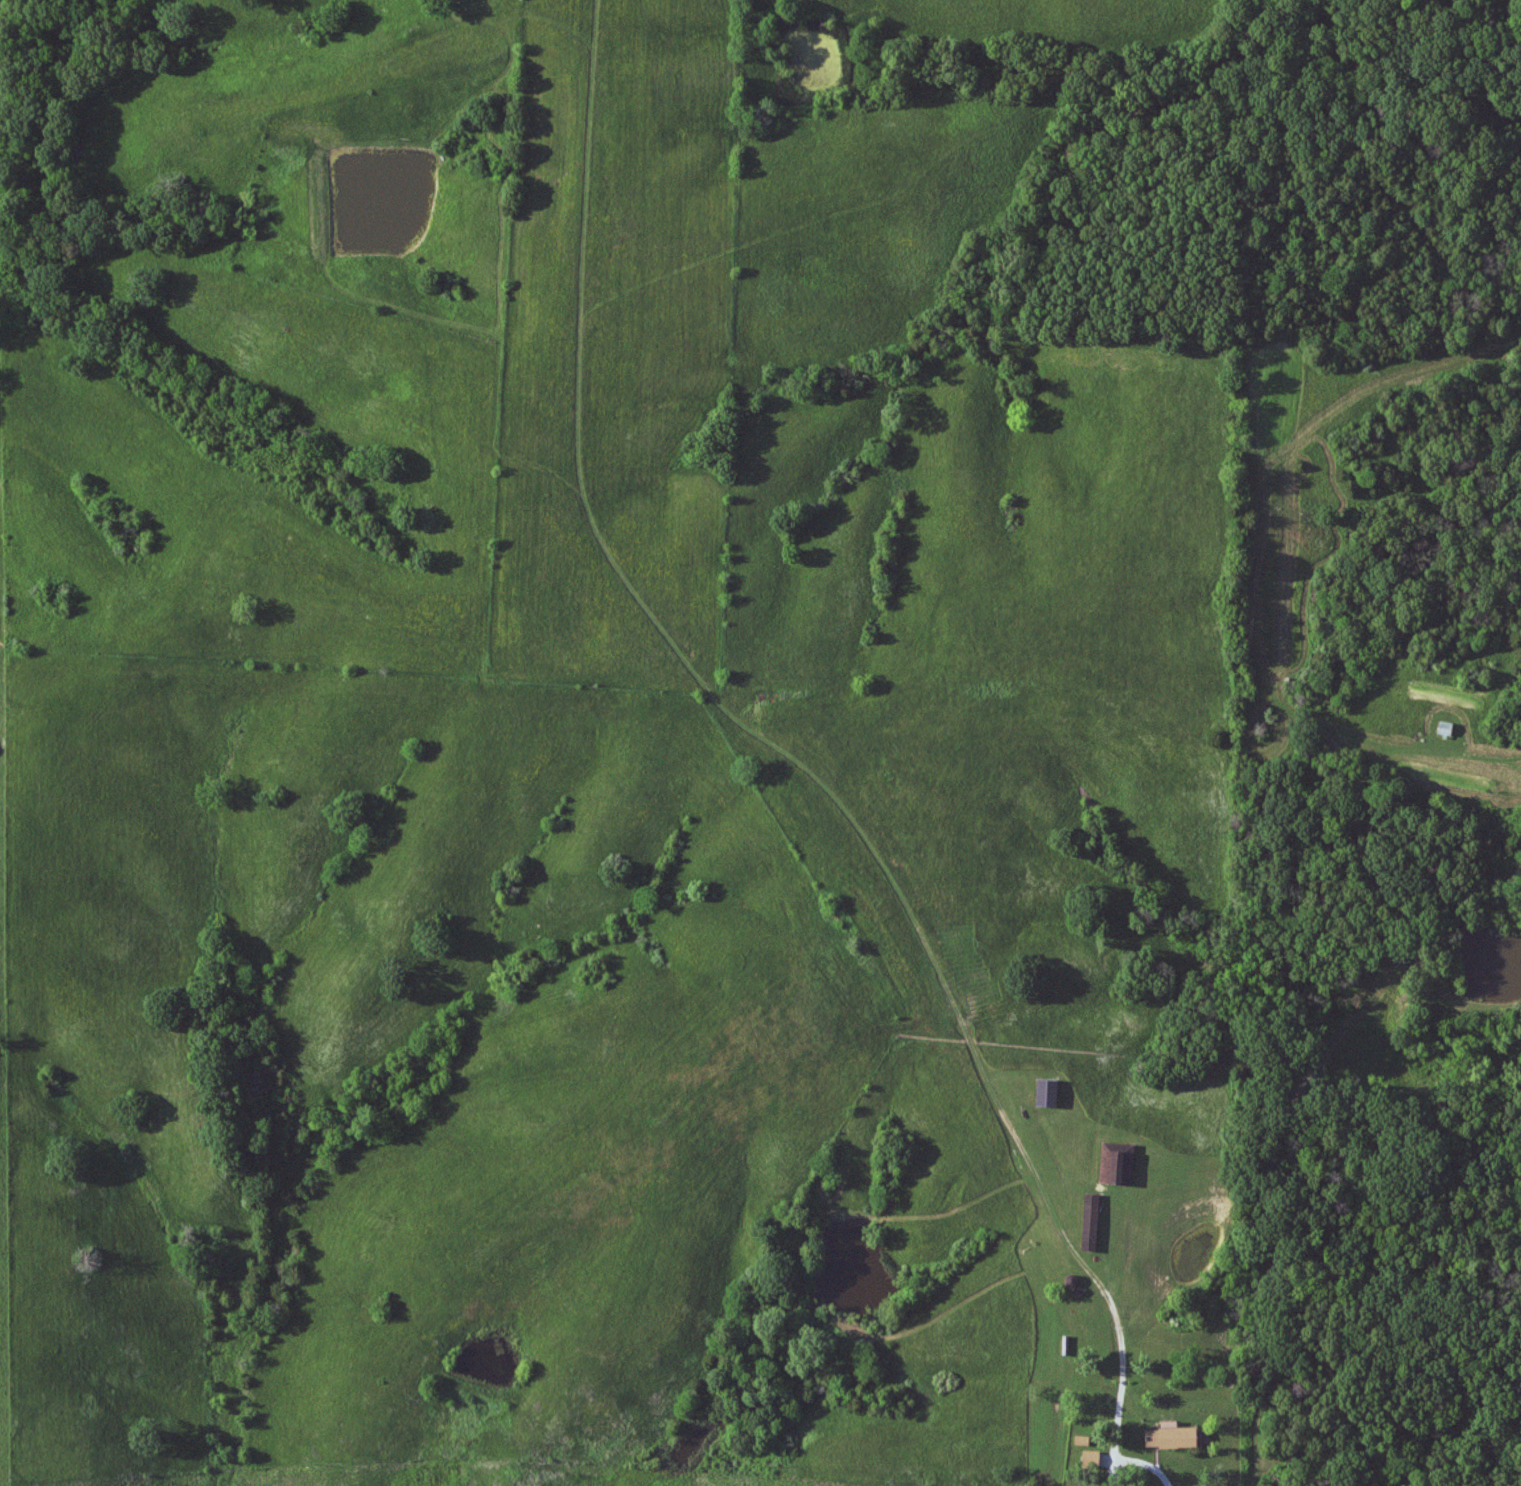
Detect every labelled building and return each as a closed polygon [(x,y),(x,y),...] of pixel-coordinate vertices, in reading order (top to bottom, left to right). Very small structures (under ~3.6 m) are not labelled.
[(1141,1428),(1141,1447),(1191,1447),(1191,1428),(1141,1428)]
